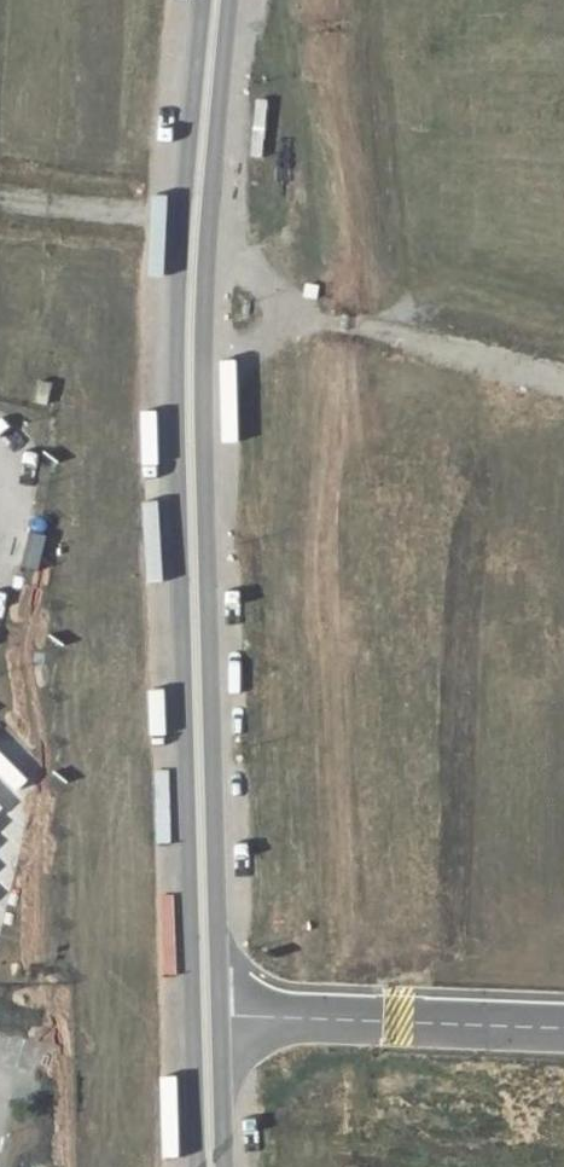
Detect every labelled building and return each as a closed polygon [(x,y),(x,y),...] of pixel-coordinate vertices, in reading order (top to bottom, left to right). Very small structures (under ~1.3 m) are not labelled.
[(48,537),(30,533),(23,568),(40,573),(43,559),(48,537)]
